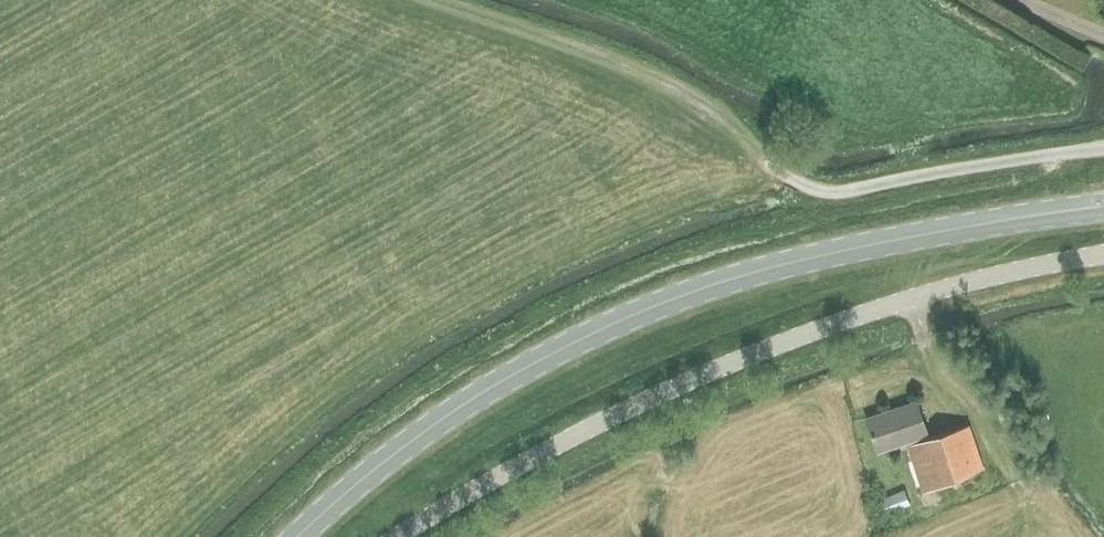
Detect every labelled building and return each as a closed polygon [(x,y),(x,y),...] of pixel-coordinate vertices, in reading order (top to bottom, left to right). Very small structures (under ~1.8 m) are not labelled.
[(878,451),(907,441),(908,445),(915,443),(914,438),(928,434),(917,402),(868,419),(878,451)] [(1001,421),(1009,419),(1006,412),(999,414),(1001,421)] [(970,424),(915,443),(908,445),(924,493),(959,478),(984,467),(970,424)] [(886,513),(911,504),(905,490),(881,499),(886,513)]
